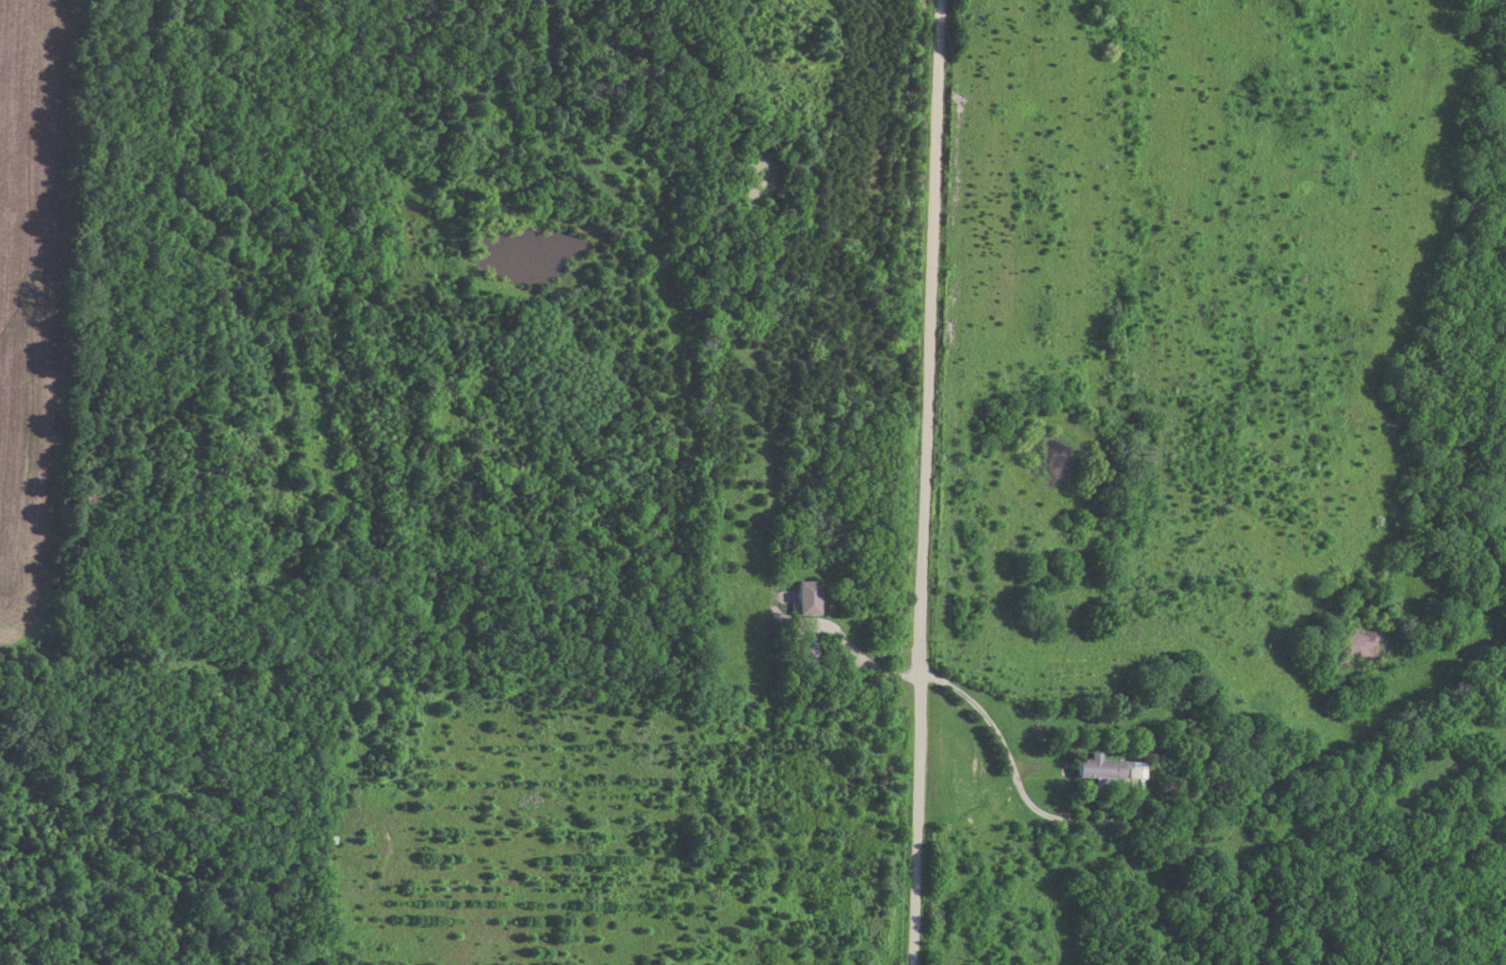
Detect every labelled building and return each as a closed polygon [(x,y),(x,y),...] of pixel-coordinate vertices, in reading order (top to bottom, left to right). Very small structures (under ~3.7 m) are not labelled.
[(791,581),(791,614),(814,614),(814,581),(791,581)] [(796,642),(796,660),(810,660),(810,642),(796,642)] [(1096,760),(1096,753),(1085,753),(1085,760),(1072,760),(1072,778),(1091,778),(1091,787),(1108,787),(1108,778),(1143,778),(1143,761),(1096,760)]
